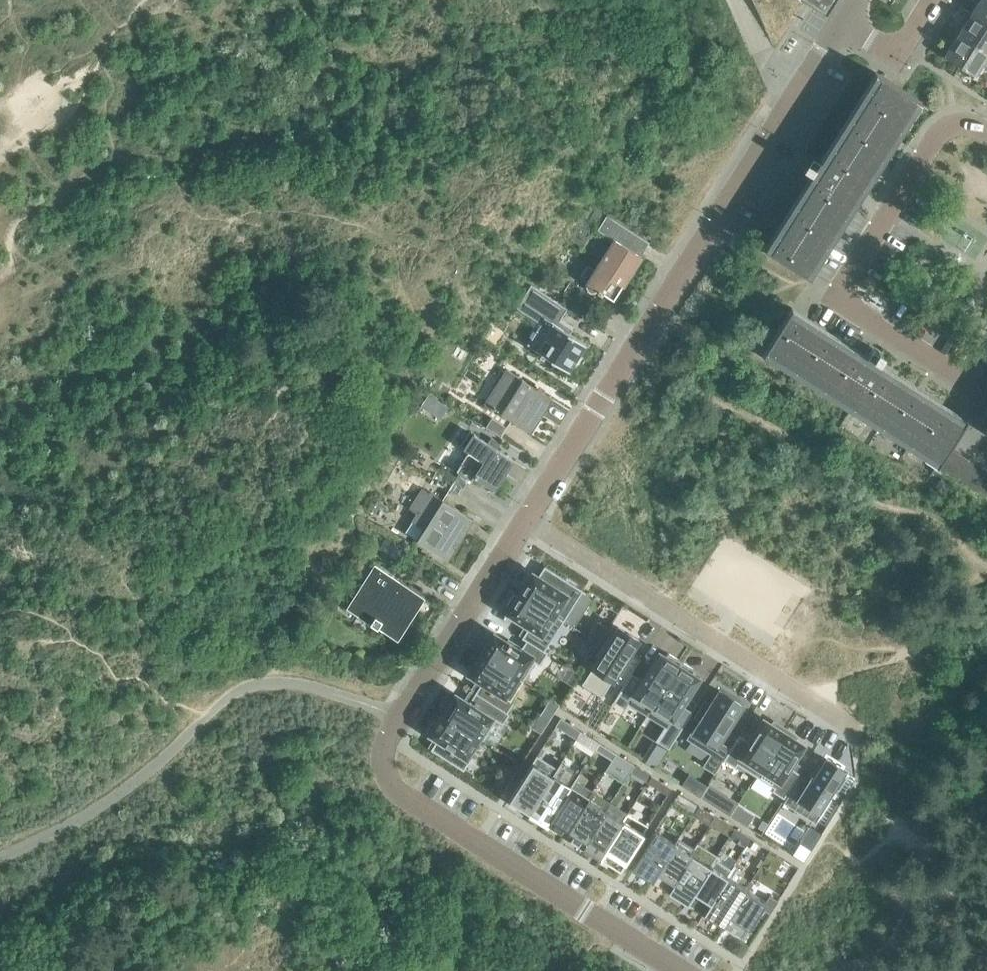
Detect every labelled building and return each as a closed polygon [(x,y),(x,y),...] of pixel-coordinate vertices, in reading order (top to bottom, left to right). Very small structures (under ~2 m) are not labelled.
[(972,12),(966,8),(966,9),(986,22),(986,0),(979,0),(972,12)] [(952,30),(986,52),(986,22),(966,9),(962,15),(968,18),(959,33),(953,29),(952,30)] [(952,30),(949,36),(954,40),(945,55),(976,75),(977,74),(976,73),(986,56),(986,52),(952,30)] [(820,158),(818,160),(815,165),(807,160),(802,168),(810,173),(811,172),(816,176),(769,249),(764,246),(764,247),(810,276),(811,275),(806,272),(860,186),(865,189),(866,188),(861,185),(916,98),(921,102),(921,101),(875,71),(874,72),(879,75),(825,162),(820,158)] [(601,294),(612,301),(640,257),(639,256),(649,241),(607,214),(597,229),(614,239),(595,269),(588,265),(579,278),(586,282),(585,284),(596,291),(595,292),(600,295),(601,294)] [(594,226),(583,218),(569,239),(581,247),(594,226)] [(530,284),(515,307),(524,312),(524,311),(540,322),(536,328),(535,328),(535,329),(536,329),(528,342),(527,341),(526,343),(567,370),(585,342),(569,332),(572,327),(558,319),(566,307),(530,284)] [(886,354),(878,349),(873,358),(866,353),(863,359),(789,312),(793,307),(791,307),(762,353),(763,354),(766,349),(940,459),(937,464),(938,464),(949,446),(967,419),(966,418),(963,423),(877,368),(880,362),(881,363),(886,354)] [(492,322),(481,338),(499,348),(500,347),(499,347),(507,334),(508,334),(509,333),(504,330),(504,329),(492,322)] [(529,430),(550,397),(506,369),(485,403),(529,430)] [(422,406),(444,415),(450,399),(429,390),(422,406)] [(504,425),(496,420),(490,429),(498,434),(504,425)] [(473,475),(493,487),(511,458),(496,448),(500,442),(498,441),(500,436),(496,433),(493,438),(491,436),(487,442),(473,433),(464,448),(468,450),(455,469),(459,471),(468,477),(470,479),(473,475)] [(960,453),(949,446),(938,464),(944,469),(948,471),(960,453)] [(971,460),(960,453),(948,471),(959,478),(971,460)] [(969,485),(982,466),(971,460),(959,478),(969,485)] [(937,464),(932,472),(939,476),(944,469),(938,464),(937,464)] [(982,466),(969,485),(980,492),(986,481),(986,470),(982,466)] [(459,471),(449,489),(458,494),(468,477),(459,471)] [(473,519),(429,491),(429,492),(422,487),(409,508),(416,512),(411,520),(423,527),(415,539),(447,559),(473,519)] [(397,639),(423,597),(424,596),(375,565),(347,608),(348,608),(351,603),(373,617),(369,623),(376,627),(377,626),(397,639)] [(520,592),(564,620),(583,590),(544,565),(538,575),(532,572),(520,592)] [(545,650),(564,620),(520,592),(517,595),(514,593),(506,607),(509,609),(507,612),(529,626),(522,636),(526,639),(545,650)] [(608,627),(599,622),(590,637),(598,642),(608,627)] [(623,685),(629,676),(640,658),(630,652),(638,639),(618,626),(612,636),(608,634),(595,654),(599,656),(582,684),(602,696),(613,679),(623,685)] [(481,653),(523,680),(535,661),(539,664),(547,652),(545,650),(526,639),(520,649),(494,632),(481,653)] [(648,714),(681,661),(668,652),(666,656),(663,655),(656,666),(652,664),(640,683),(629,676),(623,685),(614,700),(626,708),(629,702),(648,714)] [(523,680),(481,653),(468,673),(482,682),(475,692),(507,712),(515,700),(512,698),(523,680)] [(695,669),(681,661),(648,714),(666,725),(660,735),(672,743),(690,715),(679,708),(691,689),(687,686),(694,675),(692,673),(695,669)] [(743,705),(719,690),(711,704),(706,700),(696,716),(701,719),(689,738),(713,753),(705,765),(715,772),(723,759),(730,748),(720,742),(743,705)] [(480,737),(479,738),(480,739),(494,718),(501,722),(507,712),(475,692),(469,702),(455,693),(442,714),(480,737)] [(427,732),(430,734),(437,739),(431,749),(464,770),(471,757),(468,755),(479,738),(480,737),(442,714),(439,720),(437,722),(435,720),(432,724),(427,732)] [(541,733),(547,724),(538,718),(536,717),(530,726),(541,733)] [(560,717),(556,724),(576,737),(580,730),(560,717)] [(738,764),(756,775),(786,728),(774,720),(772,724),(763,718),(749,740),(739,734),(730,748),(723,759),(735,767),(738,764)] [(798,735),(786,728),(756,775),(774,787),(772,790),(784,798),(796,779),(800,772),(790,766),(804,744),(795,739),(798,735)] [(576,737),(575,738),(594,749),(594,748),(599,741),(580,730),(576,737)] [(599,741),(594,748),(611,759),(616,752),(599,741)] [(616,752),(611,759),(630,771),(634,764),(616,752)] [(557,767),(537,754),(509,798),(529,811),(553,774),(557,767)] [(796,779),(784,798),(783,799),(815,820),(835,788),(839,790),(847,776),(844,774),(846,771),(824,757),(806,786),(796,779)] [(562,760),(556,771),(574,780),(580,769),(562,760)] [(634,764),(630,771),(647,782),(651,775),(634,764)] [(571,786),(553,774),(529,811),(547,823),(571,786)] [(651,775),(647,782),(667,794),(672,788),(651,775)] [(720,791),(708,784),(707,786),(700,796),(712,804),(720,791)] [(564,834),(588,797),(571,786),(547,823),(564,834)] [(564,834),(583,845),(611,801),(592,790),(588,797),(564,834)] [(679,792),(674,800),(694,813),(699,805),(679,792)] [(628,812),(611,801),(583,845),(600,856),(628,812)] [(694,813),(693,814),(709,824),(710,823),(715,815),(699,805),(694,813)] [(648,825),(628,812),(600,856),(620,869),(648,825)] [(715,815),(710,823),(729,835),(734,827),(715,815)] [(766,825),(761,822),(757,829),(761,832),(766,825)] [(734,827),(729,835),(734,838),(733,839),(740,843),(740,842),(745,846),(751,837),(734,827)] [(631,866),(652,879),(675,842),(655,829),(631,866)] [(652,879),(668,890),(695,847),(678,837),(675,842),(652,879)] [(802,837),(791,854),(803,861),(814,844),(802,837)] [(687,902),(711,865),(717,855),(698,842),(695,847),(668,890),(687,902)] [(750,842),(740,862),(755,870),(766,849),(750,842)] [(727,875),(711,865),(687,902),(703,912),(727,875)] [(746,887),(727,875),(703,912),(723,924),(746,887)] [(746,887),(723,924),(743,937),(762,908),(770,913),(778,900),(770,895),(766,900),(746,887)]
